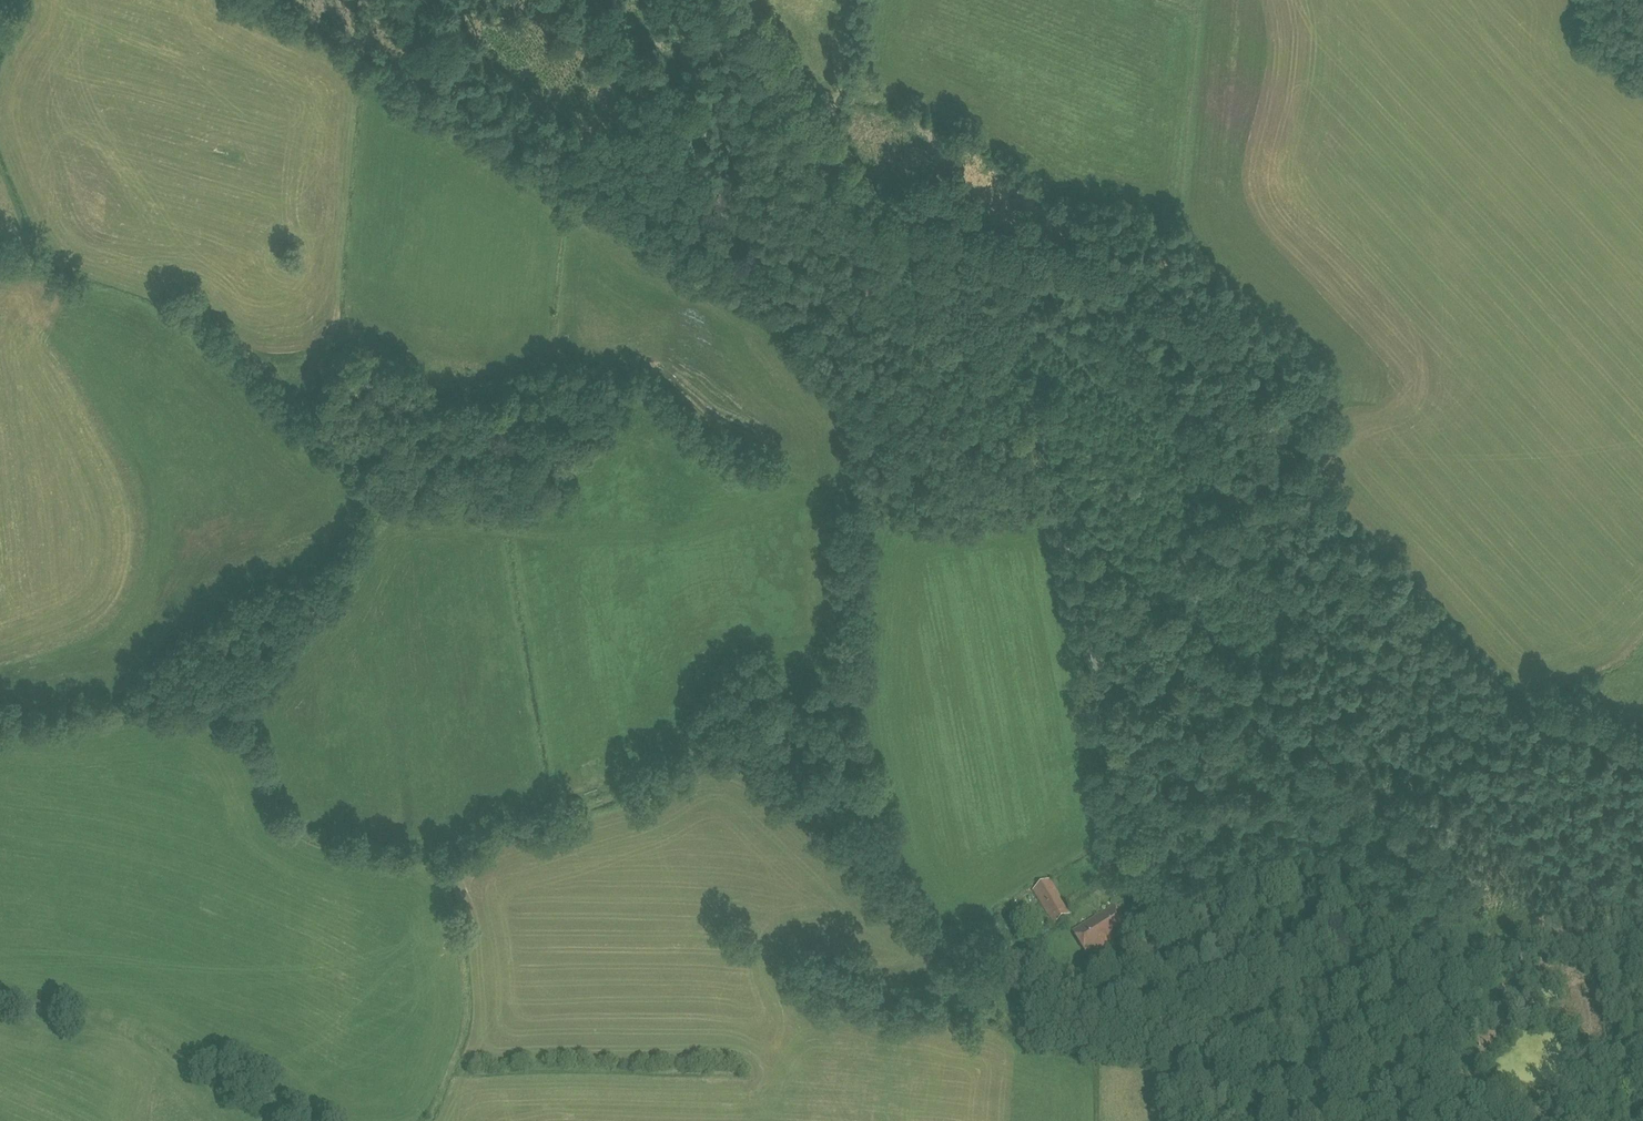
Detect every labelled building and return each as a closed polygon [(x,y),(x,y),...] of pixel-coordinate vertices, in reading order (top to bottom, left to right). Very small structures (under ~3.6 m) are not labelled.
[(14,274),(3,267),(0,272),(0,287),(5,290),(14,274)] [(1055,924),(1071,913),(1051,880),(1034,890),(1055,924)] [(1106,945),(1129,930),(1114,906),(1073,931),(1089,956),(1106,945)]
